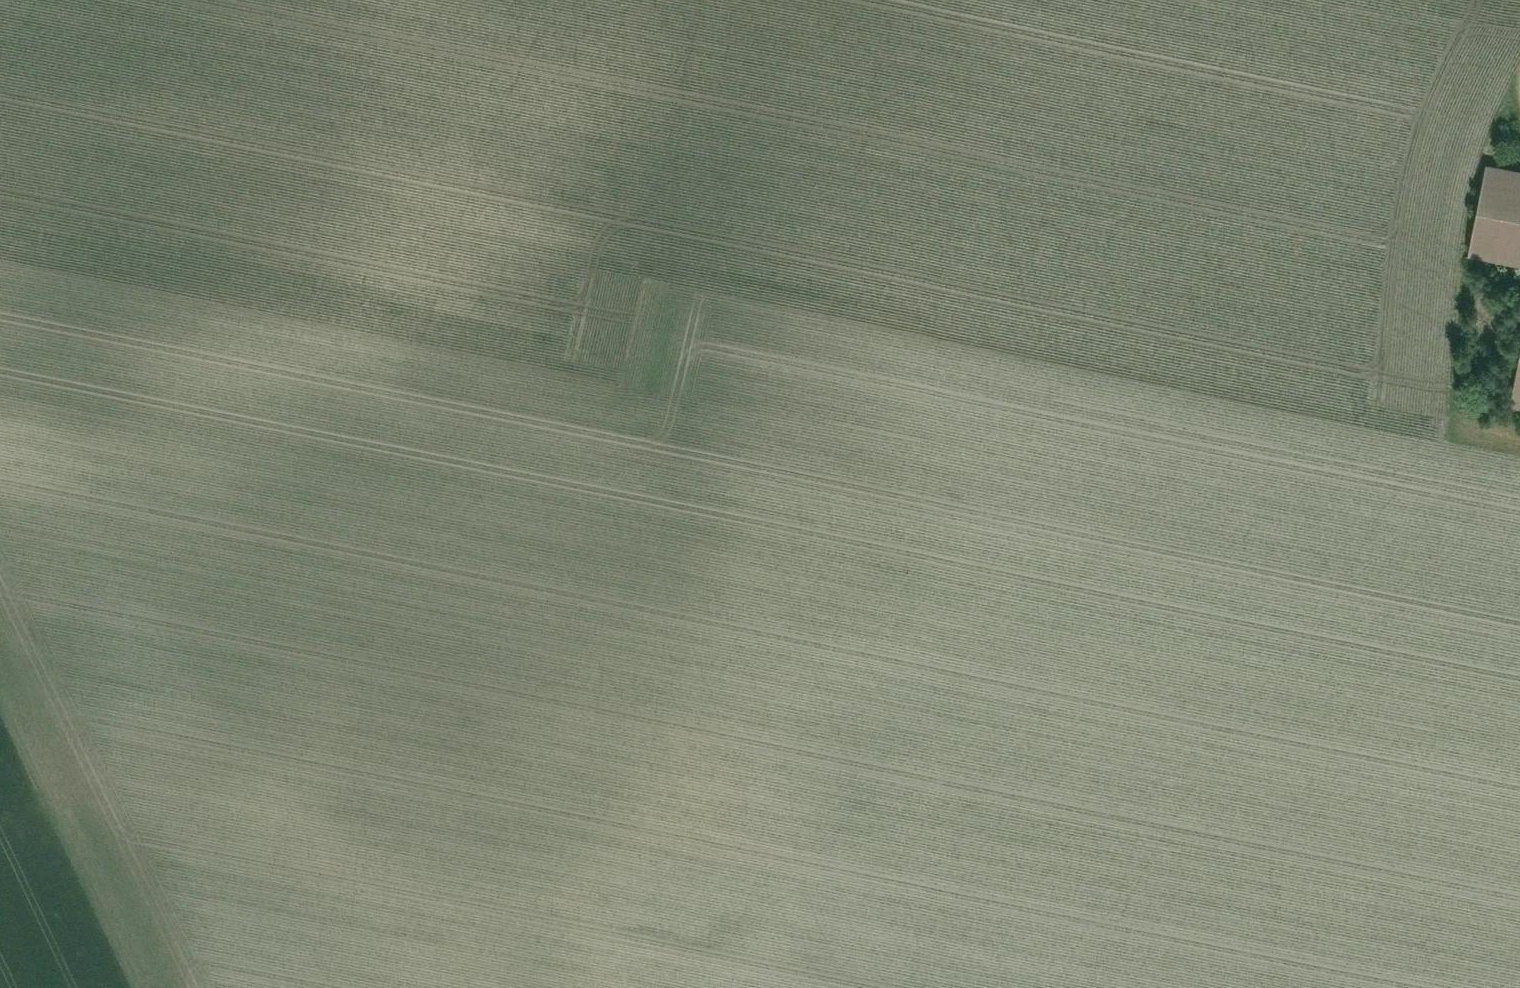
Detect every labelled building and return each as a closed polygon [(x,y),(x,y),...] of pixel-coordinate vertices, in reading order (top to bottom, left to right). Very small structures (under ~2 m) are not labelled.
[(1491,159),(1473,254),(1519,262),(1519,164),(1491,159)]
